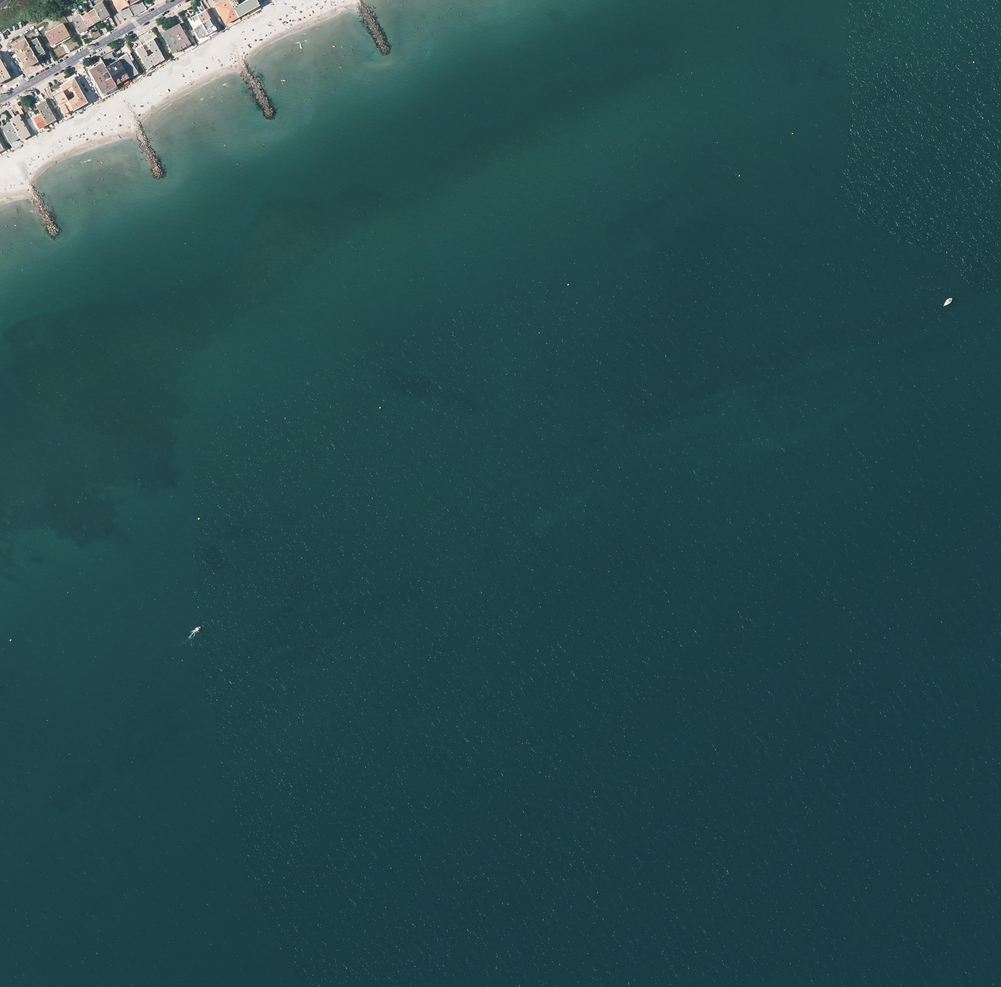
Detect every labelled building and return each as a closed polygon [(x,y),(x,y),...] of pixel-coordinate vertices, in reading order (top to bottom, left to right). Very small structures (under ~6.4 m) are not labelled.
[(118,10),(122,8),(127,5),(124,0),(112,0),(118,10)] [(215,6),(224,21),(236,14),(229,0),(226,0),(222,2),(215,6)] [(236,14),(242,11),(242,12),(253,7),(252,5),(257,2),(256,0),(245,0),(238,4),(236,0),(229,0),(236,14)] [(105,17),(109,14),(102,2),(93,6),(94,8),(100,19),(105,17)] [(131,13),(138,12),(137,5),(130,6),(131,13)] [(94,8),(88,12),(94,23),(98,21),(100,19),(94,8)] [(217,29),(206,10),(202,12),(197,14),(207,33),(208,34),(217,29)] [(91,25),(94,23),(88,12),(81,16),(85,23),(87,27),(91,25)] [(87,27),(85,23),(81,16),(80,13),(71,18),(78,31),(82,29),(87,27)] [(207,33),(197,14),(194,16),(192,17),(195,23),(192,25),(199,38),(207,33)] [(224,21),(225,23),(237,16),(236,14),(224,21)] [(45,33),(51,44),(59,40),(69,35),(62,24),(45,33)] [(176,26),(171,29),(177,39),(181,47),(190,42),(180,24),(176,26)] [(167,31),(162,34),(172,52),(181,47),(177,39),(171,29),(167,31)] [(44,51),(41,46),(36,38),(28,43),(35,56),(40,53),(44,51)] [(137,49),(148,68),(165,58),(154,39),(140,47),(137,49)] [(36,58),(35,56),(28,43),(26,40),(13,47),(19,58),(17,59),(20,64),(21,63),(23,66),(28,63),(36,58)] [(136,71),(126,53),(123,55),(118,58),(118,59),(128,76),(136,71)] [(37,61),(36,58),(28,63),(23,66),(24,68),(37,61)] [(128,76),(118,59),(112,63),(105,67),(107,70),(111,77),(115,84),(128,77),(128,76)] [(95,65),(102,61),(101,60),(87,68),(88,69),(95,65)] [(9,76),(0,61),(0,81),(9,76)] [(115,84),(111,77),(104,81),(100,74),(107,70),(105,67),(102,61),(95,65),(88,69),(101,93),(102,93),(116,85),(115,84)] [(62,91),(65,95),(72,91),(74,90),(76,96),(75,97),(68,101),(72,109),(85,101),(72,78),(66,81),(59,85),(62,91)] [(103,95),(117,87),(116,85),(102,93),(103,95)] [(63,114),(72,109),(68,101),(65,95),(62,91),(58,93),(53,96),(63,114)] [(35,105),(40,113),(46,124),(55,119),(44,100),(41,102),(35,105)] [(38,129),(46,124),(40,113),(35,117),(32,118),(38,129)] [(9,120),(11,122),(18,135),(18,136),(19,138),(28,133),(18,115),(15,117),(9,120)] [(18,136),(18,135),(11,122),(5,125),(2,127),(9,140),(18,136)]
